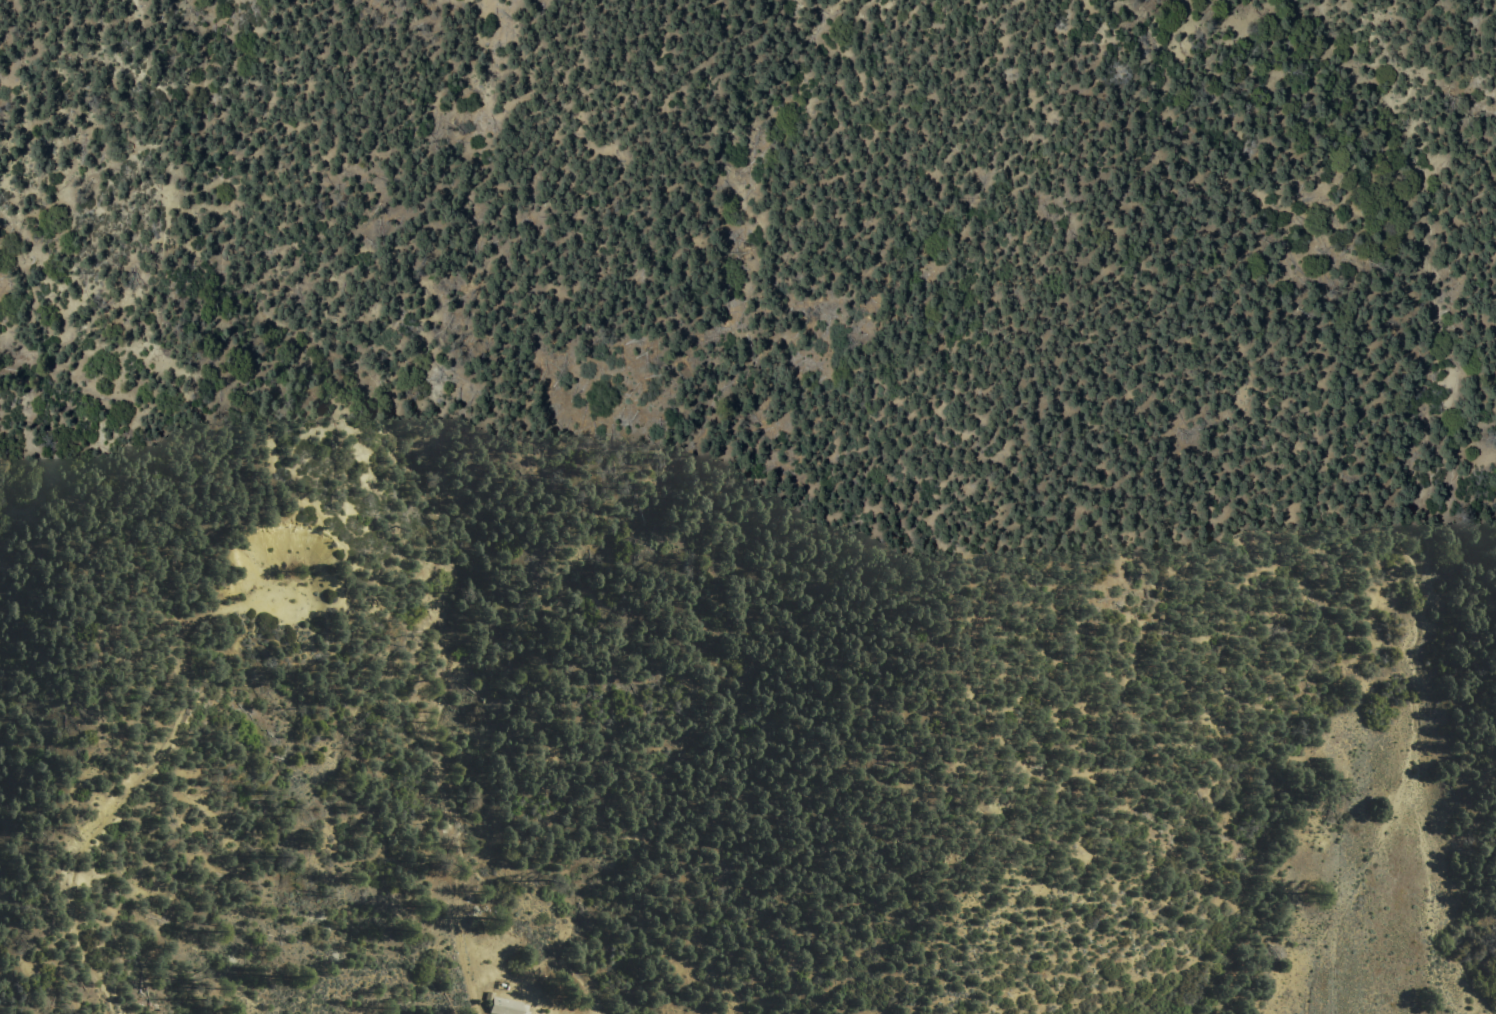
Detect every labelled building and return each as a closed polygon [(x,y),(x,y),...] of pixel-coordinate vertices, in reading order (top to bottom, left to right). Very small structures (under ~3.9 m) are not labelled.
[(499,1013),(518,1013),(521,1001),(490,994),(486,1011),(499,1013)]
